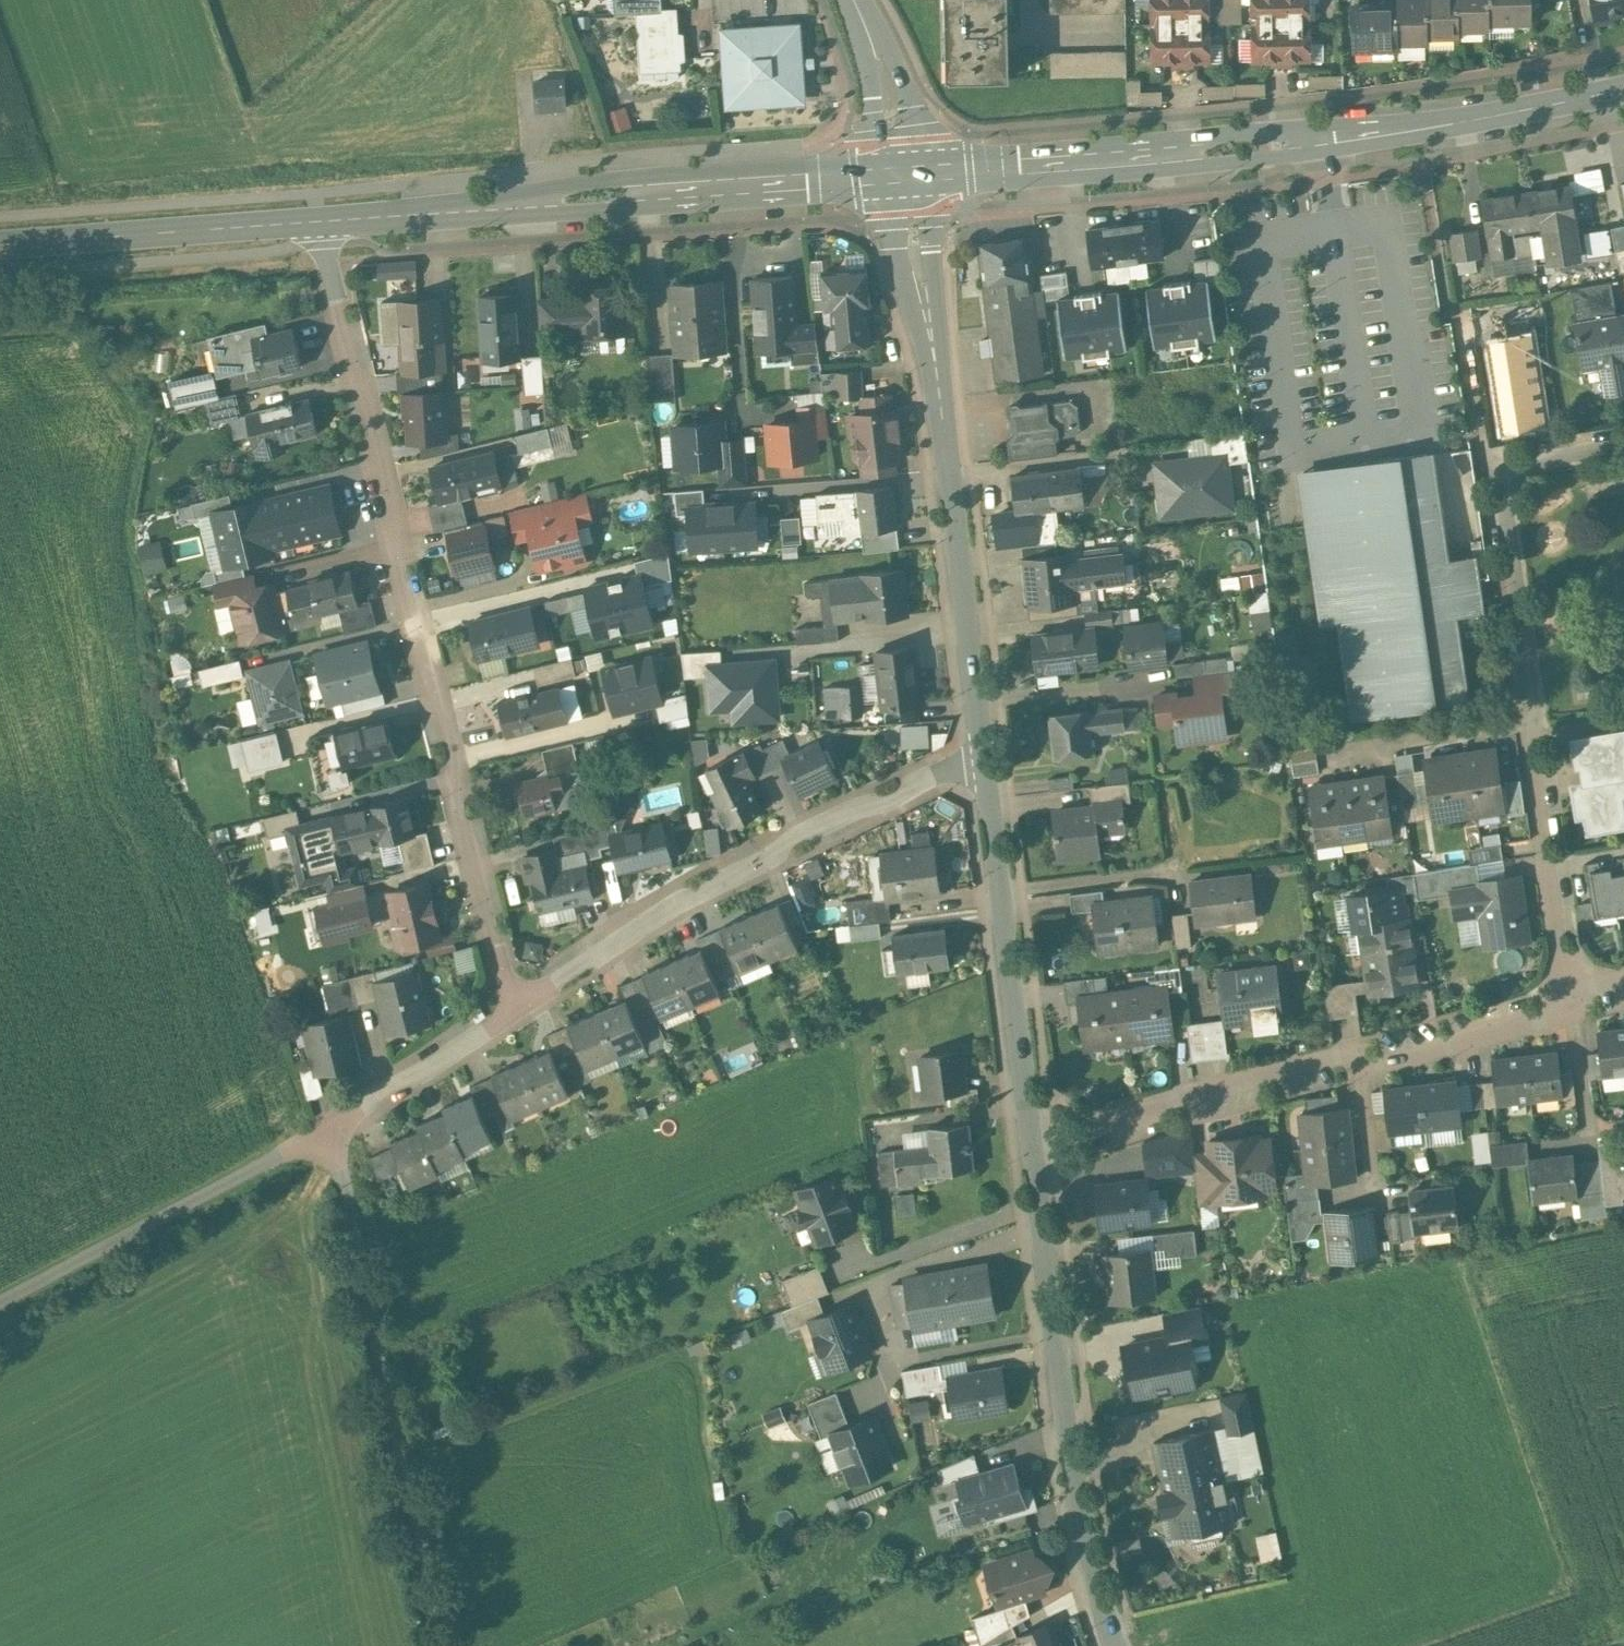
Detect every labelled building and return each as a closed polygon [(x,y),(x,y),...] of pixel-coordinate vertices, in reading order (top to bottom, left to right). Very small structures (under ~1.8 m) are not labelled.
[(610,7),(615,12),(622,11),(621,0),(609,0),(610,7)] [(622,11),(615,12),(616,13),(637,12),(661,10),(660,0),(621,0),(622,11)] [(952,25),(947,25),(948,78),(1009,77),(1007,0),(951,0),(952,25)] [(1050,13),(1125,12),(1125,0),(1050,0),(1050,13)] [(1152,25),(1180,24),(1180,0),(1151,0),(1152,25)] [(1180,24),(1209,24),(1208,0),(1180,0),(1180,24)] [(1280,0),(1252,0),(1252,23),(1281,22),(1280,0)] [(1309,0),(1280,0),(1281,22),(1309,22),(1309,0)] [(1397,4),(1398,41),(1429,40),(1429,35),(1428,0),(1397,0),(1397,4)] [(1429,35),(1459,34),(1459,27),(1458,0),(1428,0),(1429,35)] [(1489,0),(1458,0),(1459,27),(1490,27),(1490,21),(1489,0)] [(1490,21),(1532,20),(1531,0),(1489,0),(1490,21)] [(1596,22),(1613,18),(1612,14),(1623,12),(1623,0),(1591,0),(1596,22)] [(1398,41),(1397,4),(1354,5),(1355,47),(1398,46),(1398,41)] [(676,9),(661,10),(637,12),(641,62),(642,62),(659,61),(659,66),(679,65),(680,65),(679,61),(684,59),(683,44),(678,43),(676,9)] [(1282,61),(1281,22),(1252,23),(1253,61),(1282,61)] [(1310,60),(1309,22),(1281,22),(1282,61),(1310,60)] [(1180,24),(1152,25),(1153,63),(1181,63),(1180,24)] [(1210,62),(1209,24),(1180,24),(1181,63),(1210,62)] [(796,28),(726,33),(731,102),(800,98),(799,71),(805,71),(804,54),(797,54),(796,28)] [(1127,75),(1126,51),(1051,52),(1051,76),(1127,75)] [(659,61),(642,62),(643,78),(680,76),(679,65),(659,66),(659,61)] [(1144,102),(1144,78),(1129,78),(1128,102),(1144,102)] [(565,80),(534,83),(536,110),(558,108),(558,101),(567,100),(565,80)] [(1242,83),(1205,84),(1205,96),(1243,95),(1242,83)] [(1579,191),(1607,190),(1605,168),(1578,169),(1579,191)] [(1569,186),(1526,193),(1535,252),(1536,264),(1555,261),(1562,260),(1580,258),(1574,222),(1575,222),(1569,186)] [(1526,193),(1482,199),(1487,235),(1488,235),(1493,266),(1518,262),(1517,254),(1535,252),(1526,193)] [(1159,219),(1123,224),(1129,261),(1164,256),(1159,219)] [(1123,224),(1087,229),(1093,266),(1129,261),(1123,224)] [(1612,227),(1616,251),(1623,249),(1623,225),(1612,227)] [(1476,230),(1450,233),(1454,260),(1480,257),(1476,230)] [(1024,238),(980,244),(985,283),(986,283),(1029,276),(1024,238)] [(1222,285),(1218,257),(1192,261),(1195,281),(1208,279),(1209,287),(1222,285)] [(866,269),(822,272),(825,308),(834,307),(835,328),(827,329),(829,346),(868,343),(864,305),(870,305),(866,269)] [(1044,300),(1070,297),(1066,271),(1041,275),(1044,300)] [(792,275),(753,278),(758,352),(791,350),(797,349),(796,325),(792,275)] [(1031,292),(1029,276),(986,283),(990,312),(989,312),(998,379),(1042,374),(1034,317),(1031,292)] [(1216,338),(1208,279),(1146,288),(1154,347),(1172,344),(1172,347),(1199,344),(1199,340),(1216,338)] [(719,281),(671,285),(673,303),(674,303),(678,354),(696,353),(696,344),(721,342),(722,351),(724,351),(719,281)] [(1571,288),(1571,290),(1576,289),(1581,321),(1576,322),(1578,333),(1576,334),(1577,340),(1579,340),(1584,370),(1586,370),(1585,364),(1604,361),(1609,390),(1605,391),(1606,393),(1623,390),(1623,315),(1617,316),(1611,282),(1571,288)] [(566,300),(568,329),(583,328),(584,331),(602,330),(602,335),(632,333),(630,307),(621,308),(619,288),(581,290),(581,298),(566,300)] [(1127,349),(1119,290),(1057,299),(1065,358),(1083,355),(1083,358),(1110,355),(1110,351),(1127,349)] [(1042,291),(1031,292),(1034,317),(1046,315),(1042,291)] [(516,295),(478,297),(482,348),(519,346),(516,295)] [(417,298),(382,301),(385,344),(403,343),(404,371),(443,369),(439,300),(417,301),(417,298)] [(568,329),(566,300),(538,301),(540,331),(568,329)] [(815,324),(796,325),(797,349),(818,348),(815,324)] [(292,329),(266,335),(264,325),(210,338),(219,374),(247,367),(248,369),(249,368),(251,377),(300,365),(292,329)] [(1532,335),(1495,341),(1497,352),(1491,354),(1495,380),(1497,380),(1499,390),(1497,391),(1501,417),(1508,416),(1509,429),(1545,423),(1532,335)] [(797,349),(791,350),(792,364),(820,362),(818,348),(797,349)] [(673,354),(647,356),(650,401),(676,400),(673,354)] [(553,355),(542,356),(543,374),(554,373),(553,355)] [(542,356),(522,357),(524,394),(544,393),(543,374),(542,356)] [(859,371),(837,372),(839,399),(861,397),(861,396),(859,371)] [(213,373),(169,382),(176,408),(205,401),(220,398),(213,373)] [(443,390),(404,393),(405,413),(411,412),(413,439),(410,439),(410,442),(422,441),(447,439),(447,432),(443,390)] [(220,398),(205,401),(210,424),(242,416),(236,394),(220,398)] [(889,394),(861,396),(861,397),(863,414),(891,410),(889,394)] [(308,398),(248,413),(258,456),(285,449),(283,440),(316,432),(308,398)] [(1043,404),(1021,406),(1017,402),(1010,403),(1008,408),(1008,413),(1013,417),(1014,429),(1008,433),(1010,453),(1008,453),(1009,459),(1058,453),(1056,440),(1058,437),(1075,434),(1081,426),(1078,405),(1070,399),(1047,401),(1047,400),(1043,400),(1043,404)] [(825,405),(799,408),(800,421),(813,420),(815,435),(829,434),(825,405)] [(541,407),(517,408),(518,425),(542,424),(541,407)] [(863,414),(857,414),(860,438),(858,439),(853,445),(854,455),(860,460),(863,460),(863,463),(893,460),(902,459),(896,410),(891,410),(863,414)] [(800,421),(768,424),(771,461),(817,457),(815,435),(813,420),(800,421)] [(722,422),(674,426),(677,465),(724,462),(725,462),(724,442),(722,422)] [(548,426),(515,435),(519,453),(552,445),(548,426)] [(447,439),(422,441),(423,457),(459,448),(458,431),(447,432),(447,439)] [(1225,454),(1226,463),(1248,461),(1244,431),(1210,436),(1212,456),(1225,454)] [(744,440),(724,442),(725,462),(724,462),(725,487),(748,485),(744,440)] [(492,451),(432,466),(440,501),(461,496),(499,487),(499,490),(502,489),(492,451)] [(1212,456),(1156,463),(1159,492),(1170,490),(1173,513),(1231,506),(1226,463),(1225,454),(1212,456)] [(1472,557),(1443,561),(1429,454),(1304,472),(1325,622),(1342,619),(1356,717),(1464,702),(1452,616),(1480,612),(1472,557)] [(893,460),(863,463),(865,476),(895,474),(893,460)] [(1081,467),(1011,476),(1016,512),(1085,504),(1082,475),(1081,467)] [(262,498),(215,510),(228,563),(274,551),(273,545),(340,529),(329,484),(262,500),(262,498)] [(892,486),(858,490),(858,491),(836,492),(817,494),(817,496),(819,523),(843,521),(844,534),(854,532),(862,531),(897,527),(892,486)] [(689,514),(689,507),(706,506),(704,489),(674,491),(677,515),(689,514)] [(584,494),(532,507),(535,521),(573,512),(574,516),(589,513),(584,494)] [(461,496),(440,501),(428,504),(435,530),(445,528),(468,522),(461,496)] [(754,503),(721,505),(725,548),(758,546),(754,503)] [(689,514),(692,551),(725,548),(721,505),(706,506),(689,507),(689,514)] [(573,512),(535,521),(532,528),(534,539),(542,543),(536,554),(539,568),(566,562),(564,555),(571,553),(574,554),(582,552),(584,550),(582,542),(580,540),(574,516),(573,512)] [(800,516),(782,518),(784,544),(802,542),(800,516)] [(483,519),(470,522),(474,538),(448,545),(450,552),(453,552),(459,574),(494,566),(490,549),(496,548),(493,534),(487,536),(483,519)] [(468,522),(445,528),(448,544),(448,545),(474,538),(470,522),(468,522)] [(898,533),(863,536),(865,552),(901,548),(898,533)] [(146,571),(170,566),(164,538),(141,542),(146,571)] [(1056,541),(1022,546),(1023,560),(1058,555),(1056,541)] [(635,561),(640,577),(642,586),(672,579),(668,553),(635,561)] [(1058,555),(1023,560),(1031,619),(1078,613),(1075,588),(1072,559),(1071,554),(1058,555)] [(1119,554),(1072,559),(1075,588),(1123,582),(1119,554)] [(275,591),(280,610),(284,627),(321,619),(319,613),(339,608),(358,603),(358,602),(350,569),(310,579),(310,582),(275,591)] [(902,569),(862,574),(862,576),(831,579),(832,595),(835,621),(867,617),(867,619),(908,614),(902,569)] [(253,572),(215,581),(220,604),(233,601),(254,595),(253,587),(256,587),(253,572)] [(640,577),(589,590),(601,638),(652,625),(642,586),(640,577)] [(831,579),(805,582),(806,594),(813,597),(832,595),(831,579)] [(256,587),(253,587),(254,595),(233,601),(242,640),(285,630),(284,627),(280,610),(275,591),(275,589),(266,584),(256,587)] [(358,603),(339,608),(345,633),(376,625),(370,599),(358,602),(358,603)] [(530,607),(470,622),(479,659),(531,646),(527,629),(535,627),(530,607)] [(1112,610),(1085,613),(1087,626),(1113,623),(1112,610)] [(1162,622),(1125,627),(1130,668),(1167,663),(1162,622)] [(837,625),(796,628),(797,644),(822,642),(839,640),(837,625)] [(1073,630),(1032,635),(1037,672),(1078,667),(1073,630)] [(367,641),(317,653),(329,702),(343,698),(379,689),(379,687),(367,641)] [(912,648),(876,652),(883,708),(919,704),(912,648)] [(176,650),(176,683),(193,683),(193,651),(176,650)] [(709,666),(722,665),(721,650),(682,653),(685,678),(710,676),(709,666)] [(572,657),(533,667),(538,685),(576,676),(572,657)] [(204,683),(243,674),(239,658),(200,668),(204,683)] [(304,710),(291,659),(278,662),(279,664),(270,667),(270,665),(249,670),(262,721),(304,710)] [(649,659),(606,670),(616,711),(659,700),(649,659)] [(1204,660),(1174,663),(1176,677),(1196,674),(1206,673),(1204,660)] [(722,665),(709,666),(710,676),(711,709),(752,706),(753,719),(778,718),(774,661),(722,665)] [(1206,673),(1196,674),(1198,688),(1238,683),(1236,669),(1206,673)] [(1202,691),(1199,696),(1176,699),(1175,694),(1156,697),(1160,722),(1177,720),(1179,740),(1205,737),(1213,728),(1225,726),(1221,700),(1240,697),(1238,683),(1198,688),(1202,691)] [(859,685),(825,687),(827,718),(862,715),(859,685)] [(379,689),(343,698),(347,713),(385,704),(381,687),(379,687),(379,689)] [(553,688),(498,701),(507,737),(561,723),(553,688)] [(687,699),(658,706),(662,721),(689,715),(687,699)] [(1130,706),(1122,707),(1124,723),(1132,723),(1130,706)] [(1087,710),(1050,714),(1055,758),(1093,753),(1090,733),(1105,731),(1104,726),(1124,723),(1122,707),(1088,712),(1087,710)] [(386,717),(309,736),(322,788),(350,782),(346,766),(395,754),(386,717)] [(903,747),(932,745),(930,722),(902,723),(903,747)] [(1124,723),(1104,726),(1105,731),(1107,748),(1127,746),(1124,723)] [(276,731),(242,739),(246,755),(254,753),(257,767),(283,761),(276,731)] [(1573,741),(1577,766),(1581,765),(1584,783),(1619,777),(1620,781),(1623,780),(1623,738),(1614,740),(1613,734),(1573,741)] [(697,759),(711,758),(709,736),(695,737),(697,759)] [(783,739),(762,749),(774,771),(786,766),(783,760),(791,756),(783,739)] [(791,756),(783,760),(786,766),(800,795),(801,795),(800,791),(813,785),(815,788),(837,778),(820,742),(791,756)] [(573,743),(542,750),(549,778),(572,772),(579,770),(573,743)] [(760,745),(748,750),(758,771),(761,777),(774,771),(762,749),(760,745)] [(1315,746),(1290,750),(1294,775),(1319,772),(1315,746)] [(748,750),(714,766),(724,787),(713,792),(728,825),(761,810),(745,777),(758,771),(748,750)] [(1492,751),(1468,755),(1476,813),(1500,809),(1492,751)] [(1468,755),(1428,762),(1430,780),(1434,801),(1437,819),(1476,813),(1468,755)] [(1106,767),(1108,780),(1131,778),(1130,764),(1106,767)] [(638,770),(604,778),(608,795),(642,787),(638,770)] [(1414,771),(1398,773),(1402,801),(1403,808),(1419,805),(1419,803),(1416,782),(1414,771)] [(548,775),(518,782),(527,816),(580,803),(572,772),(549,778),(548,775)] [(1398,773),(1385,775),(1389,803),(1402,801),(1398,773)] [(1073,775),(1048,778),(1050,791),(1074,788),(1073,775)] [(1385,775),(1359,779),(1367,832),(1392,828),(1389,803),(1385,775)] [(1584,783),(1585,790),(1574,792),(1578,817),(1586,815),(1588,832),(1623,826),(1623,811),(1621,796),(1623,795),(1623,780),(1620,781),(1619,777),(1584,783)] [(1359,779),(1334,782),(1342,836),(1367,832),(1359,779)] [(1430,780),(1416,782),(1419,803),(1434,801),(1430,780)] [(1520,780),(1504,782),(1509,815),(1525,812),(1520,780)] [(1132,781),(1092,786),(1095,803),(1122,800),(1123,805),(1134,804),(1132,781)] [(1334,782),(1309,786),(1316,840),(1342,836),(1334,782)] [(405,798),(333,815),(342,851),(397,838),(415,833),(405,798)] [(1095,808),(1056,813),(1061,859),(1101,854),(1097,826),(1125,823),(1123,805),(1122,800),(1095,803),(1095,808)] [(301,823),(297,808),(264,817),(268,837),(289,831),(302,828),(301,823)] [(302,828),(289,831),(301,884),(327,878),(330,891),(360,883),(356,866),(346,869),(342,851),(333,815),(301,823),(302,828)] [(618,820),(595,826),(600,848),(613,845),(611,835),(622,833),(618,820)] [(622,833),(611,835),(613,845),(619,870),(671,858),(662,823),(622,833)] [(710,853),(723,852),(721,825),(708,826),(710,853)] [(595,826),(580,830),(586,859),(590,858),(602,855),(600,848),(595,826)] [(580,830),(553,836),(556,849),(552,850),(557,871),(586,864),(586,865),(592,864),(590,858),(586,859),(580,830)] [(415,833),(397,838),(406,872),(435,865),(427,831),(415,833)] [(1500,843),(1468,849),(1470,864),(1477,863),(1503,859),(1500,843)] [(586,864),(557,871),(552,850),(522,857),(527,880),(533,879),(541,911),(594,899),(586,865),(586,864)] [(934,850),(906,854),(906,851),(881,853),(886,898),(939,892),(934,850)] [(1618,857),(1619,861),(1609,863),(1618,915),(1623,914),(1623,856),(1618,857)] [(1599,861),(1585,863),(1592,901),(1595,919),(1618,915),(1609,863),(1599,864),(1599,861)] [(1470,864),(1432,870),(1436,896),(1453,893),(1452,887),(1480,883),(1477,863),(1470,864)] [(1413,873),(1391,876),(1394,889),(1400,888),(1401,892),(1416,890),(1413,873)] [(1250,874),(1190,881),(1195,923),(1256,916),(1250,874)] [(1480,883),(1452,887),(1453,893),(1457,915),(1480,912),(1485,944),(1527,938),(1518,877),(1480,883)] [(360,883),(330,891),(333,904),(309,910),(313,926),(322,924),(326,941),(348,936),(347,932),(373,925),(369,909),(365,896),(363,896),(360,883)] [(391,891),(390,892),(391,897),(390,897),(392,904),(397,924),(393,930),(397,947),(405,952),(415,949),(418,943),(440,938),(436,921),(438,920),(437,918),(435,919),(431,902),(433,901),(433,899),(430,899),(426,883),(391,891)] [(1394,889),(1350,895),(1355,928),(1360,927),(1360,926),(1405,919),(1401,892),(1400,888),(1394,889)] [(1103,890),(1070,894),(1072,912),(1097,909),(1097,904),(1104,903),(1103,890)] [(867,897),(847,900),(850,926),(880,922),(891,920),(889,904),(868,906),(867,897)] [(1104,903),(1097,904),(1097,909),(1103,950),(1158,943),(1152,897),(1104,903)] [(791,899),(778,904),(788,926),(800,921),(791,899)] [(1592,901),(1578,903),(1583,930),(1597,928),(1595,919),(1592,901)] [(777,903),(749,915),(766,954),(794,943),(795,947),(797,946),(788,926),(778,904),(777,903)] [(1187,912),(1172,914),(1176,947),(1191,945),(1187,912)] [(749,915),(720,927),(721,929),(731,951),(739,971),(741,970),(739,966),(766,954),(749,915)] [(1405,919),(1360,926),(1360,927),(1370,991),(1418,984),(1408,919),(1405,919)] [(880,922),(850,926),(852,941),(882,937),(880,922)] [(721,929),(709,934),(719,956),(731,951),(721,929)] [(944,929),(892,935),(894,947),(882,948),(884,973),(949,966),(944,929)] [(709,934),(697,939),(701,948),(706,962),(719,956),(709,934)] [(706,962),(701,948),(672,961),(689,1000),(716,989),(718,994),(720,993),(706,962)] [(672,961),(643,973),(644,975),(653,998),(662,1017),(663,1016),(661,1012),(689,1000),(672,961)] [(1179,966),(1154,969),(1156,987),(1166,986),(1167,992),(1182,990),(1179,966)] [(1274,966),(1220,973),(1226,1021),(1251,1018),(1253,1032),(1280,1029),(1278,1015),(1280,1014),(1274,966)] [(374,970),(352,976),(358,1002),(379,997),(376,983),(377,982),(374,970)] [(377,982),(376,983),(379,997),(381,996),(384,1007),(382,1008),(388,1032),(419,1024),(415,1007),(423,1004),(415,973),(377,982)] [(653,998),(644,975),(632,980),(642,1003),(653,998)] [(352,976),(335,980),(342,1009),(359,1005),(358,1002),(352,976)] [(1093,977),(1064,980),(1066,1003),(1079,1001),(1078,997),(1095,995),(1093,977)] [(632,980),(620,985),(626,999),(630,1008),(642,1003),(632,980)] [(1354,980),(1325,985),(1330,1018),(1359,1014),(1354,980)] [(1156,987),(1123,991),(1128,1036),(1143,1034),(1144,1038),(1172,1034),(1168,1007),(1167,992),(1166,986),(1156,987)] [(1095,995),(1078,997),(1079,1001),(1085,1046),(1113,1042),(1112,1038),(1128,1036),(1123,991),(1095,995)] [(626,999),(597,1011),(616,1055),(645,1043),(630,1008),(626,999)] [(597,1011),(568,1023),(569,1026),(578,1048),(587,1068),(616,1055),(597,1011)] [(346,1014),(304,1024),(317,1073),(358,1063),(346,1014)] [(1222,1021),(1188,1025),(1192,1059),(1226,1054),(1222,1021)] [(578,1048),(569,1026),(557,1031),(567,1053),(578,1048)] [(1597,1032),(1599,1053),(1602,1074),(1623,1072),(1623,1029),(1597,1032)] [(557,1031),(545,1035),(551,1049),(555,1058),(567,1053),(557,1031)] [(551,1049),(521,1061),(540,1105),(569,1093),(555,1058),(551,1049)] [(959,1051),(921,1056),(925,1095),(949,1092),(964,1090),(964,1088),(959,1051)] [(1557,1052),(1525,1055),(1531,1099),(1561,1096),(1562,1096),(1559,1073),(1557,1052)] [(1599,1053),(1587,1054),(1590,1079),(1602,1078),(1602,1074),(1599,1053)] [(1525,1055),(1492,1060),(1495,1081),(1498,1103),(1531,1099),(1525,1055)] [(521,1061),(492,1073),(493,1075),(503,1098),(511,1118),(540,1105),(521,1061)] [(1575,1097),(1572,1072),(1559,1073),(1562,1096),(1561,1096),(1562,1099),(1575,1097)] [(493,1075),(481,1080),(491,1104),(503,1098),(493,1075)] [(481,1080),(470,1086),(473,1093),(480,1108),(491,1104),(481,1080)] [(1455,1081),(1420,1085),(1425,1128),(1461,1124),(1455,1081)] [(1495,1081),(1482,1083),(1485,1107),(1498,1106),(1498,1103),(1495,1081)] [(1482,1083),(1468,1084),(1471,1109),(1485,1107),(1482,1083)] [(1420,1085),(1385,1089),(1387,1110),(1390,1132),(1425,1128),(1420,1085)] [(964,1090),(949,1092),(951,1105),(979,1102),(977,1087),(964,1088),(964,1090)] [(473,1093),(444,1106),(446,1111),(461,1145),(489,1134),(491,1138),(492,1138),(480,1108),(473,1093)] [(1338,1094),(1305,1098),(1306,1112),(1339,1108),(1338,1094)] [(1306,1112),(1301,1112),(1305,1148),(1350,1143),(1346,1108),(1339,1108),(1306,1112)] [(1387,1110),(1374,1111),(1377,1136),(1390,1135),(1390,1132),(1387,1110)] [(446,1111),(418,1123),(420,1128),(435,1163),(463,1151),(461,1145),(446,1111)] [(931,1146),(894,1150),(897,1184),(936,1179),(935,1172),(973,1168),(968,1122),(929,1127),(931,1146)] [(420,1128),(391,1141),(393,1146),(403,1169),(410,1185),(412,1184),(410,1180),(437,1168),(435,1163),(420,1128)] [(1475,1129),(1475,1159),(1492,1159),(1492,1129),(1475,1129)] [(1175,1132),(1144,1140),(1148,1174),(1196,1169),(1194,1153),(1192,1130),(1175,1132)] [(1254,1138),(1208,1142),(1209,1152),(1214,1197),(1217,1197),(1270,1192),(1275,1186),(1269,1140),(1259,1142),(1254,1138)] [(1494,1140),(1495,1162),(1530,1161),(1529,1139),(1494,1140)] [(1350,1143),(1305,1148),(1308,1182),(1308,1184),(1317,1183),(1354,1179),(1350,1143)] [(1611,1146),(1612,1156),(1617,1196),(1620,1195),(1623,1195),(1623,1144),(1611,1146)] [(393,1146),(381,1151),(391,1174),(403,1169),(393,1146)] [(894,1150),(883,1151),(887,1185),(897,1184),(894,1150)] [(381,1151),(370,1156),(379,1179),(391,1174),(381,1151)] [(1209,1152),(1194,1153),(1196,1169),(1200,1204),(1218,1203),(1217,1197),(1214,1197),(1209,1152)] [(1572,1156),(1528,1161),(1533,1200),(1576,1195),(1573,1167),(1572,1156)] [(1612,1156),(1600,1157),(1604,1192),(1606,1204),(1621,1202),(1620,1195),(1617,1196),(1612,1156)] [(1600,1159),(1584,1161),(1585,1166),(1573,1167),(1576,1195),(1604,1192),(1600,1159)] [(834,1176),(797,1190),(804,1208),(801,1209),(807,1224),(810,1223),(816,1241),(854,1226),(847,1209),(850,1208),(844,1193),(841,1194),(834,1176)] [(1146,1181),(1098,1187),(1103,1226),(1150,1221),(1146,1181)] [(1308,1182),(1286,1185),(1287,1201),(1318,1197),(1317,1183),(1308,1184),(1308,1182)] [(1453,1186),(1410,1191),(1414,1231),(1458,1226),(1453,1186)] [(912,1193),(895,1196),(898,1217),(916,1215),(912,1193)] [(1318,1197),(1287,1201),(1290,1224),(1304,1222),(1303,1215),(1320,1213),(1318,1197)] [(1371,1207),(1327,1212),(1333,1262),(1377,1257),(1371,1207)] [(1399,1210),(1386,1212),(1389,1243),(1402,1241),(1399,1210)] [(1195,1229),(1153,1234),(1155,1251),(1180,1248),(1181,1257),(1198,1255),(1195,1229)] [(1148,1249),(1106,1254),(1108,1275),(1110,1277),(1112,1299),(1111,1300),(1111,1302),(1154,1297),(1148,1249)] [(944,1275),(891,1284),(896,1308),(909,1306),(912,1325),(913,1325),(916,1342),(956,1335),(954,1322),(995,1314),(986,1263),(944,1271),(944,1275)] [(819,1265),(782,1279),(792,1305),(818,1295),(829,1291),(819,1265)] [(792,1305),(781,1309),(789,1330),(811,1321),(811,1320),(825,1314),(818,1295),(792,1305)] [(825,1314),(811,1320),(811,1321),(817,1335),(816,1336),(822,1351),(823,1351),(829,1356),(833,1367),(870,1353),(851,1304),(825,1314)] [(1199,1305),(1164,1312),(1169,1337),(1189,1333),(1191,1344),(1206,1341),(1199,1305)] [(1169,1337),(1123,1347),(1133,1397),(1140,1395),(1145,1399),(1156,1396),(1159,1391),(1172,1389),(1177,1392),(1188,1390),(1192,1385),(1196,1384),(1191,1361),(1194,1361),(1191,1344),(1189,1333),(1169,1337)] [(939,1363),(902,1370),(907,1395),(949,1388),(947,1377),(942,1378),(939,1363)] [(1001,1368),(947,1377),(949,1388),(955,1418),(1009,1409),(1001,1368)] [(836,1391),(808,1402),(821,1437),(832,1433),(832,1432),(850,1426),(836,1391)] [(1246,1391),(1220,1397),(1228,1435),(1254,1429),(1246,1391)] [(913,1418),(933,1416),(931,1398),(911,1400),(913,1418)] [(850,1426),(832,1432),(832,1433),(836,1444),(835,1444),(837,1452),(839,1459),(843,1466),(845,1466),(851,1481),(891,1466),(872,1417),(850,1426)] [(1211,1429),(1154,1441),(1163,1482),(1220,1470),(1211,1429)] [(974,1454),(938,1469),(942,1484),(957,1480),(980,1473),(974,1454)] [(980,1473),(957,1480),(962,1496),(952,1499),(957,1515),(962,1513),(965,1523),(984,1517),(986,1523),(1038,1508),(1031,1485),(1021,1488),(1013,1463),(980,1473)] [(1220,1470),(1163,1482),(1175,1536),(1232,1523),(1220,1470)] [(1032,1550),(988,1564),(995,1587),(993,1588),(995,1592),(996,1592),(1001,1607),(1025,1596),(1045,1589),(1042,1580),(1047,1578),(1052,1565),(1041,1557),(1035,1559),(1032,1550)] [(1001,1607),(972,1616),(980,1644),(1001,1631),(1030,1614),(1025,1596),(1001,1607)] [(1016,1637),(1017,1638),(998,1645),(1061,1645),(1051,1622),(1016,1637)]
